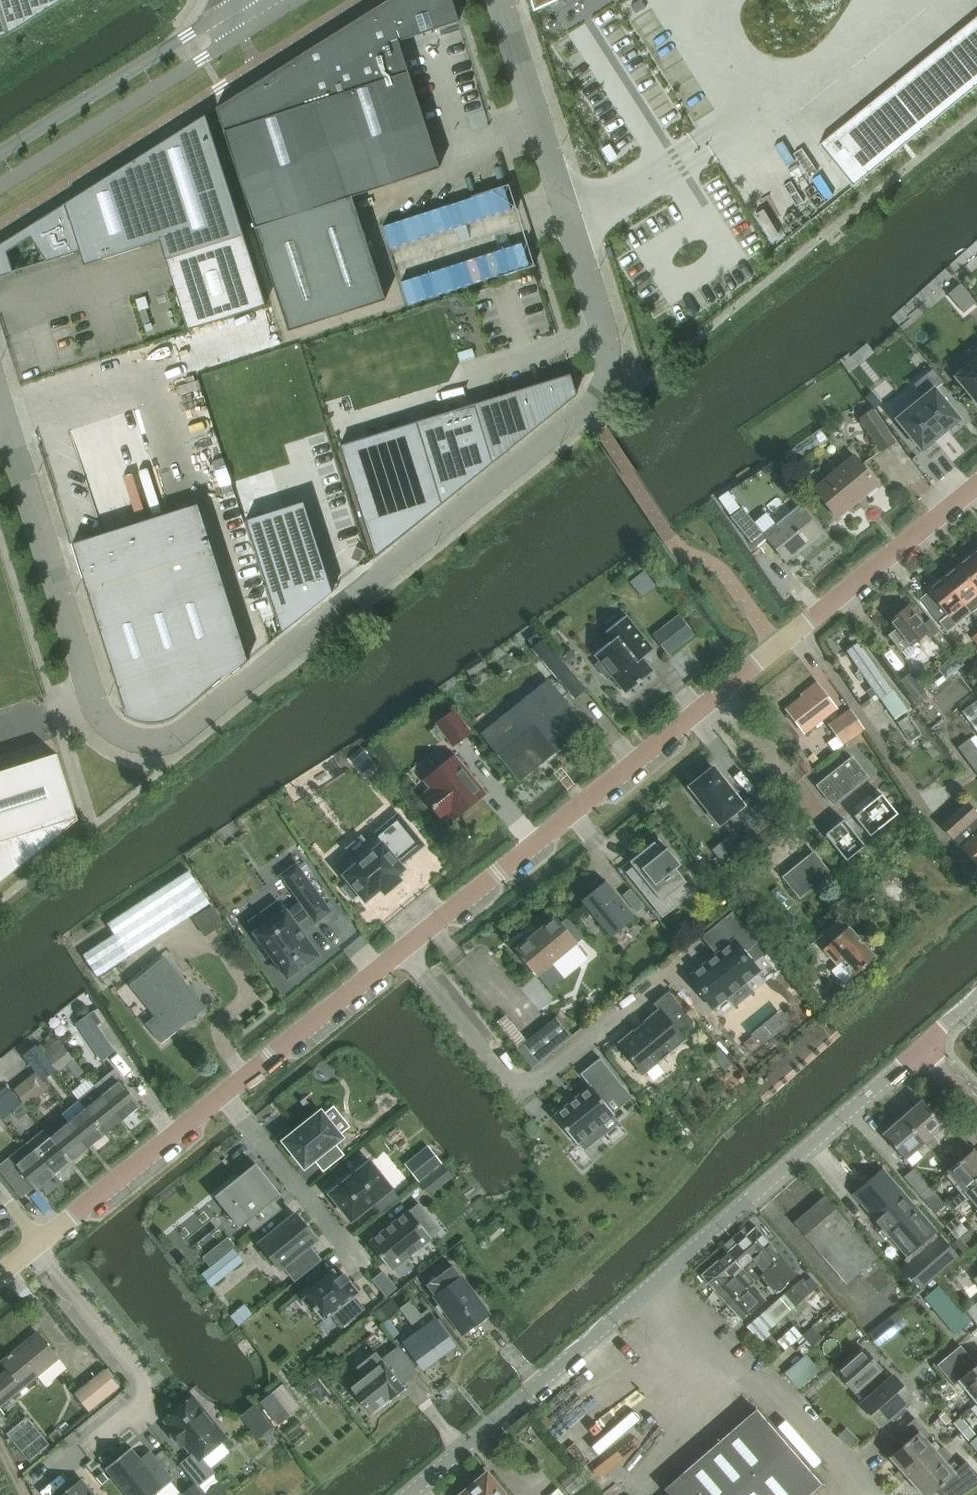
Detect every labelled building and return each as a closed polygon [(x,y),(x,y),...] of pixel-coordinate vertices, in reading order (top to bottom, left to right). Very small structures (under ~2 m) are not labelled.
[(5,37),(65,0),(0,0),(0,38),(5,37)] [(215,108),(287,331),(384,299),(350,197),(438,168),(397,41),(457,22),(451,0),(386,0),(215,108)] [(533,9),(547,0),(530,0),(533,9)] [(817,145),(851,186),(976,84),(976,15),(817,145)] [(0,243),(0,276),(11,272),(4,251),(29,236),(45,261),(78,251),(83,265),(158,241),(164,261),(187,330),(265,305),(243,236),(204,115),(0,243)] [(421,252),(417,237),(515,209),(509,185),(384,220),(395,259),(421,252)] [(525,241),(401,276),(408,300),(532,265),(525,241)] [(145,309),(140,311),(143,323),(149,321),(145,309)] [(955,378),(976,404),(976,360),(955,378)] [(375,552),(490,462),(574,394),(568,375),(473,404),(342,444),(375,552)] [(935,387),(895,420),(923,453),(963,421),(935,387)] [(896,443),(874,409),(859,418),(882,452),(896,443)] [(814,489),(838,519),(879,485),(854,456),(814,489)] [(302,500),(244,519),(281,633),(331,591),(302,500)] [(197,503),(70,544),(124,715),(127,717),(128,718),(130,719),(132,720),(134,721),(136,722),(138,722),(141,723),(143,723),(145,724),(147,724),(149,724),(151,724),(153,724),(156,724),(158,724),(160,724),(162,723),(164,723),(166,722),(168,721),(170,721),(172,720),(174,719),(176,718),(178,717),(180,716),(237,669),(247,661),(197,503)] [(802,509),(779,528),(776,524),(763,534),(754,523),(742,507),(730,517),(743,532),(757,549),(768,540),(786,561),(821,533),(802,509)] [(959,566),(976,588),(976,559),(973,554),(959,566)] [(944,578),(971,611),(976,607),(976,588),(959,566),(944,578)] [(957,623),(971,611),(944,578),(928,591),(928,592),(920,599),(939,622),(949,614),(957,623)] [(888,637),(901,654),(926,634),(931,640),(940,632),(931,620),(924,626),(909,606),(890,621),(897,630),(888,637)] [(627,616),(605,634),(612,642),(595,655),(601,662),(596,665),(608,679),(612,676),(627,694),(654,672),(643,659),(645,657),(641,652),(649,646),(653,651),(654,650),(627,616)] [(659,641),(669,654),(694,635),(684,621),(659,641)] [(545,639),(532,649),(564,688),(576,677),(545,639)] [(849,653),(861,670),(855,674),(860,680),(865,676),(874,689),(869,692),(874,699),(879,695),(896,720),(907,712),(860,645),(849,653)] [(900,682),(916,701),(920,706),(929,699),(925,694),(910,674),(900,682)] [(483,735),(521,780),(567,743),(565,740),(583,724),(549,682),(483,735)] [(817,683),(804,693),(801,696),(803,698),(786,710),(805,734),(837,709),(817,683)] [(830,724),(838,736),(828,743),(834,752),(844,745),(865,731),(851,710),(830,724)] [(439,724),(454,745),(469,734),(454,713),(439,724)] [(913,715),(902,719),(912,740),(922,736),(913,715)] [(969,739),(958,748),(976,773),(976,750),(969,739)] [(0,756),(0,770),(25,763),(21,750),(0,756)] [(78,820),(58,754),(0,773),(0,884),(78,820)] [(483,795),(454,759),(427,780),(435,790),(426,797),(442,818),(452,810),(457,817),(483,795)] [(833,804),(867,776),(853,759),(819,787),(833,804)] [(691,787),(721,825),(738,811),(753,830),(776,811),(759,791),(743,804),(714,768),(691,787)] [(846,814),(866,841),(902,814),(881,787),(846,814)] [(948,834),(976,865),(976,814),(967,803),(941,826),(948,834)] [(763,853),(790,831),(778,817),(753,839),(763,853)] [(849,859),(868,845),(847,817),(828,832),(849,859)] [(350,882),(343,889),(353,901),(361,895),(366,901),(381,888),(386,894),(401,881),(397,876),(404,870),(400,865),(411,857),(407,852),(420,841),(404,821),(391,832),(386,826),(366,843),(361,837),(347,849),(360,864),(345,876),(350,882)] [(725,860),(747,841),(738,830),(716,849),(725,860)] [(626,873),(663,918),(676,907),(668,897),(687,883),(676,870),(681,866),(668,849),(662,853),(655,843),(638,856),(642,861),(635,867),(635,866),(626,873)] [(783,878),(800,899),(831,873),(814,852),(783,878)] [(299,925),(310,917),(316,924),(333,912),(297,863),(281,876),(300,903),(289,911),(288,909),(254,933),(287,980),(321,956),(299,925)] [(98,978),(211,905),(189,872),(108,925),(115,935),(84,956),(98,978)] [(606,881),(582,901),(611,938),(636,918),(606,881)] [(633,887),(623,895),(636,911),(646,903),(633,887)] [(206,936),(224,925),(213,908),(195,920),(206,936)] [(766,953),(733,913),(716,927),(730,944),(688,978),(714,1009),(760,972),(753,963),(766,953)] [(556,918),(517,950),(522,957),(520,958),(523,961),(525,960),(550,990),(564,979),(551,964),(575,944),(576,945),(584,938),(568,918),(560,924),(556,918)] [(842,962),(855,976),(875,958),(849,928),(848,929),(838,919),(824,932),(832,941),(823,949),(838,965),(842,962)] [(163,1042),(204,1008),(165,960),(133,986),(158,1018),(148,1025),(163,1042)] [(619,1044),(644,1075),(686,1040),(681,1034),(695,1022),(669,992),(654,1004),(660,1010),(619,1044)] [(106,1020),(99,1009),(94,1011),(76,1024),(102,1061),(116,1051),(98,1026),(103,1023),(102,1022),(106,1020)] [(558,1017),(550,1023),(517,1049),(532,1069),(573,1036),(558,1017)] [(738,1038),(727,1045),(746,1074),(757,1066),(738,1038)] [(75,1060),(59,1040),(42,1053),(57,1071),(59,1073),(75,1060)] [(37,1046),(23,1056),(36,1072),(43,1081),(43,1082),(57,1071),(42,1053),(37,1046)] [(579,1143),(585,1150),(600,1138),(594,1131),(615,1114),(606,1103),(625,1088),(601,1059),(581,1075),(591,1087),(555,1116),(577,1144),(579,1143)] [(14,1090),(26,1105),(27,1107),(49,1089),(43,1082),(43,1081),(36,1072),(14,1090)] [(103,1096),(122,1121),(139,1108),(119,1083),(103,1096)] [(3,1121),(18,1109),(24,1116),(30,1110),(27,1107),(26,1105),(9,1088),(7,1087),(0,1092),(0,1117),(3,1121)] [(105,1135),(122,1121),(103,1096),(93,1104),(90,1099),(82,1105),(80,1103),(105,1135)] [(931,1149),(938,1143),(950,1132),(922,1101),(903,1118),(931,1149)] [(88,1149),(105,1135),(80,1103),(74,1108),(68,1113),(69,1124),(88,1149)] [(71,1163),(88,1149),(69,1124),(68,1113),(52,1125),(58,1133),(52,1139),(71,1163)] [(324,1171),(343,1156),(334,1145),(342,1138),(321,1113),(284,1142),(305,1168),(315,1160),(324,1171)] [(930,1150),(903,1118),(883,1135),(906,1161),(917,1151),(922,1157),(930,1150)] [(54,1176),(71,1163),(52,1139),(45,1131),(25,1148),(25,1149),(35,1151),(54,1176)] [(963,1192),(976,1180),(976,1154),(974,1150),(970,1153),(963,1143),(942,1160),(950,1170),(949,1171),(958,1183),(957,1184),(963,1192)] [(25,1148),(0,1167),(0,1170),(22,1197),(34,1187),(36,1190),(54,1176),(35,1151),(25,1149),(25,1148)] [(420,1182),(442,1165),(431,1152),(409,1169),(420,1182)] [(330,1195),(352,1222),(392,1189),(370,1162),(330,1195)] [(215,1198),(230,1216),(231,1215),(230,1213),(235,1209),(255,1233),(282,1211),(275,1201),(281,1196),(256,1165),(215,1198)] [(904,1177),(921,1196),(929,1188),(913,1169),(904,1177)] [(884,1171),(862,1190),(855,1196),(908,1257),(904,1260),(908,1265),(904,1269),(920,1289),(958,1258),(942,1238),(941,1239),(937,1234),(938,1232),(884,1171)] [(963,1192),(949,1203),(956,1210),(969,1200),(971,1198),(976,1207),(976,1180),(963,1192)] [(825,1197),(795,1222),(794,1223),(847,1282),(876,1257),(825,1197)] [(407,1259),(432,1239),(410,1211),(369,1244),(392,1272),(394,1269),(401,1277),(413,1267),(407,1259)] [(270,1237),(260,1244),(265,1249),(260,1253),(272,1267),(276,1264),(281,1269),(292,1260),(304,1276),(323,1261),(310,1246),(317,1241),(296,1215),(270,1237)] [(950,1231),(961,1222),(956,1217),(946,1225),(947,1226),(950,1231)] [(961,1222),(950,1231),(957,1239),(968,1231),(961,1222)] [(749,1262),(770,1243),(756,1228),(748,1235),(743,1229),(724,1245),(729,1251),(729,1252),(742,1267),(748,1261),(749,1262)] [(762,1276),(783,1258),(770,1243),(749,1262),(751,1264),(745,1269),(756,1281),(762,1276)] [(202,1275),(211,1287),(244,1262),(234,1249),(202,1275)] [(715,1291),(737,1272),(742,1267),(729,1252),(702,1275),(715,1291)] [(783,1258),(762,1276),(770,1285),(767,1288),(773,1294),(775,1292),(776,1292),(797,1274),(783,1258)] [(453,1267),(428,1285),(464,1335),(490,1316),(453,1267)] [(332,1269),(298,1296),(312,1313),(315,1310),(316,1312),(318,1311),(326,1320),(333,1315),(343,1327),(364,1310),(354,1297),(359,1294),(349,1281),(350,1280),(345,1275),(339,1279),(332,1269)] [(388,1270),(377,1276),(387,1294),(398,1288),(388,1270)] [(729,1306),(750,1287),(737,1272),(715,1291),(729,1306)] [(794,1288),(804,1300),(813,1292),(803,1280),(794,1288)] [(940,1285),(924,1298),(955,1335),(970,1322),(940,1285)] [(750,1287),(729,1306),(742,1321),(766,1300),(759,1292),(757,1294),(750,1287)] [(804,1300),(794,1288),(786,1295),(801,1312),(808,1306),(804,1300)] [(423,1331),(441,1356),(456,1346),(437,1319),(437,1320),(433,1315),(422,1323),(414,1312),(429,1301),(423,1293),(401,1309),(412,1325),(419,1334),(423,1331)] [(801,1312),(786,1295),(777,1302),(793,1320),(801,1312)] [(393,1340),(400,1335),(389,1320),(401,1311),(392,1299),(379,1309),(387,1320),(381,1324),(393,1340)] [(793,1320),(777,1302),(765,1313),(775,1325),(786,1316),(791,1321),(793,1320)] [(775,1325),(765,1313),(757,1320),(770,1335),(771,1335),(768,1331),(775,1325)] [(770,1335),(757,1320),(748,1328),(760,1341),(762,1343),(770,1335)] [(423,1369),(441,1356),(423,1331),(419,1334),(412,1325),(414,1328),(395,1343),(416,1370),(421,1366),(423,1369)] [(0,1380),(0,1407),(59,1358),(39,1334),(3,1364),(10,1372),(0,1380)] [(806,1341),(798,1348),(803,1355),(812,1348),(806,1341)] [(416,1370),(395,1343),(398,1348),(381,1361),(384,1365),(352,1389),(372,1416),(406,1391),(403,1386),(419,1374),(416,1370)] [(949,1376),(970,1358),(962,1347),(940,1365),(949,1376)] [(865,1401),(889,1380),(880,1370),(881,1369),(865,1350),(838,1373),(855,1392),(856,1391),(865,1401)] [(809,1353),(788,1370),(800,1386),(822,1368),(809,1353)] [(970,1358),(949,1376),(956,1384),(962,1392),(966,1389),(976,1401),(976,1400),(976,1366),(970,1358)] [(91,1412),(122,1386),(106,1368),(75,1394),(91,1412)] [(889,1380),(865,1401),(862,1404),(881,1425),(891,1416),(895,1420),(905,1411),(902,1407),(913,1398),(894,1376),(889,1380)] [(284,1384),(261,1402),(280,1425),(302,1407),(284,1384)] [(200,1463),(230,1438),(194,1395),(164,1420),(169,1427),(166,1429),(183,1449),(186,1446),(200,1463)] [(242,1418),(264,1436),(276,1421),(254,1403),(242,1418)] [(822,1484),(757,1410),(666,1489),(671,1494),(810,1494),(822,1484)] [(31,1416),(11,1431),(31,1458),(51,1443),(31,1416)] [(890,1459),(908,1479),(942,1449),(935,1442),(929,1447),(919,1435),(925,1430),(916,1419),(893,1439),(901,1449),(890,1459)] [(603,1494),(613,1494),(649,1469),(629,1441),(586,1472),(603,1494)] [(908,1479),(922,1494),(930,1494),(937,1489),(942,1494),(961,1494),(976,1485),(976,1473),(966,1462),(959,1468),(954,1463),(948,1468),(944,1463),(952,1456),(944,1447),(942,1449),(908,1479)] [(106,1469),(128,1494),(156,1494),(174,1480),(150,1450),(140,1458),(132,1448),(106,1469)] [(488,1474),(463,1494),(505,1494),(488,1474)] [(62,1494),(94,1494),(82,1479),(62,1494)] [(183,1493),(185,1494),(205,1494),(196,1483),(183,1493)]
